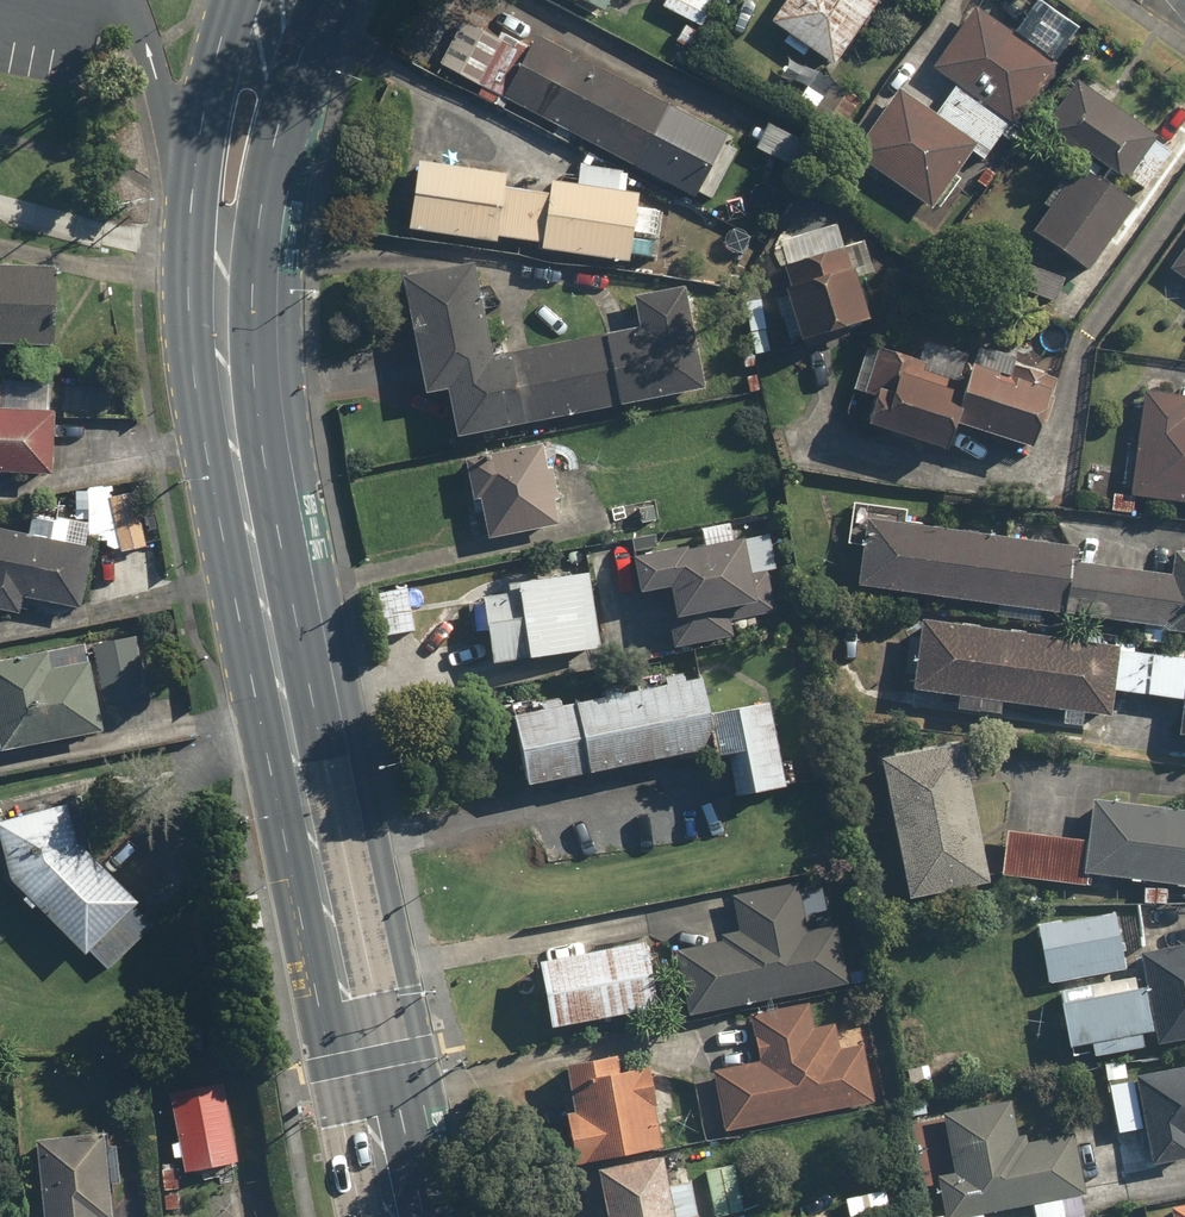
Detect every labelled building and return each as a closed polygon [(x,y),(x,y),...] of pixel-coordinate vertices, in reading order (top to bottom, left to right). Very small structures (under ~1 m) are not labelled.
[(607,0),(574,0),(600,13),(607,0)] [(657,7),(701,31),(713,8),(699,0),(661,0),(657,7)] [(873,0),(784,0),(767,26),(829,67),(873,0)] [(970,153),(985,164),(1055,64),(971,6),(928,68),(955,87),(932,120),(896,94),(852,157),(930,211),(970,153)] [(498,97),(659,182),(685,131),(658,116),(662,110),(513,31),(477,100),(492,108),(498,97)] [(1157,136),(1073,83),(1042,131),(1113,177),(1117,171),(1143,188),(1165,153),(1152,144),(1157,136)] [(854,107),(827,88),(801,125),(829,144),(854,107)] [(501,175),(414,166),(405,233),(489,244),(489,240),(537,246),(536,253),(621,264),(625,235),(642,237),(645,211),(629,209),(631,196),(546,185),(546,193),(499,187),(501,175)] [(1027,236),(1039,244),(1086,273),(1130,203),(1083,174),(1074,189),(1062,181),(1027,236)] [(860,325),(847,279),(870,273),(862,245),(839,251),(832,228),(772,244),(784,289),(780,290),(795,343),(860,325)] [(1169,269),(1184,281),(1184,245),(1169,269)] [(46,350),(50,267),(0,265),(0,348),(46,350)] [(440,391),(450,440),(700,392),(680,288),(630,298),(636,330),(484,359),(466,268),(398,281),(420,395),(440,391)] [(861,433),(939,454),(945,430),(1026,451),(1041,397),(1048,399),(1058,361),(979,340),(975,355),(900,335),(894,358),(865,351),(854,394),(870,398),(861,433)] [(46,476),(49,419),(64,420),(66,381),(0,378),(0,473),(46,476)] [(1129,496),(1184,504),(1184,403),(1142,397),(1129,496)] [(539,447),(463,463),(470,499),(476,498),(485,541),(556,526),(539,447)] [(133,495),(105,501),(118,555),(146,548),(133,495)] [(852,590),(1159,626),(1158,633),(1184,636),(1184,557),(1168,555),(1165,578),(1069,567),(1071,548),(900,528),(902,508),(850,502),(845,545),(857,546),(852,590)] [(0,533),(0,614),(14,617),(17,603),(76,613),(87,550),(49,544),(52,523),(26,519),(23,537),(0,533)] [(773,571),(766,537),(725,545),(721,524),(699,528),(703,547),(619,562),(625,597),(660,591),(671,650),(734,638),(731,621),(773,613),(765,572),(773,571)] [(590,651),(581,574),(502,583),(504,600),(481,603),(488,663),(590,651)] [(914,625),(905,692),(975,701),(973,717),(995,720),(997,705),(1058,713),(1055,732),(1074,734),(1077,716),(1105,720),(1108,694),(1178,703),(1173,741),(1184,742),(1184,662),(914,625)] [(133,639),(89,647),(99,706),(143,699),(133,639)] [(0,662),(0,750),(98,732),(82,646),(0,662)] [(502,720),(517,790),(700,751),(685,682),(502,720)] [(778,791),(763,708),(703,719),(711,763),(720,762),(727,800),(778,791)] [(955,744),(874,762),(905,903),(985,886),(955,744)] [(0,824),(0,870),(2,882),(77,959),(85,951),(105,973),(151,929),(69,844),(61,808),(0,824)] [(997,878),(1088,886),(1088,877),(1142,882),(1140,903),(1165,905),(1166,889),(1184,890),(1184,816),(1089,808),(1086,841),(1002,833),(997,878)] [(668,951),(682,1017),(846,983),(834,925),(801,932),(791,881),(727,894),(736,938),(668,951)] [(1121,962),(1112,916),(1054,927),(1063,973),(1121,962)] [(532,964),(544,1027),(651,1006),(639,943),(532,964)] [(1058,1007),(1064,1045),(1147,1032),(1149,1045),(1184,1040),(1184,944),(1136,952),(1143,994),(1058,1007)] [(722,1132),(868,1099),(856,1045),(835,1050),(829,1025),(808,1030),(802,1006),(750,1018),(760,1063),(710,1075),(722,1132)] [(555,1119),(564,1166),(658,1149),(644,1068),(615,1074),(612,1059),(559,1068),(568,1117),(555,1119)] [(1103,1082),(1112,1135),(1139,1130),(1145,1163),(1184,1156),(1184,1068),(1103,1082)] [(215,1089),(165,1099),(179,1175),(230,1166),(215,1089)] [(976,1215),(1033,1205),(1035,1216),(1085,1216),(1071,1137),(1021,1146),(1020,1136),(1011,1138),(1004,1100),(938,1112),(950,1177),(932,1180),(939,1216),(976,1216),(976,1215)] [(28,1145),(36,1216),(108,1216),(100,1137),(28,1145)] [(681,1181),(658,1185),(653,1160),(592,1172),(600,1216),(688,1216),(681,1181)] [(698,1172),(707,1216),(718,1216),(740,1213),(730,1166),(698,1172)] [(883,1192),(841,1199),(844,1216),(887,1216),(883,1192)] [(1168,1208),(1169,1216),(1184,1216),(1184,1205),(1168,1208)]
